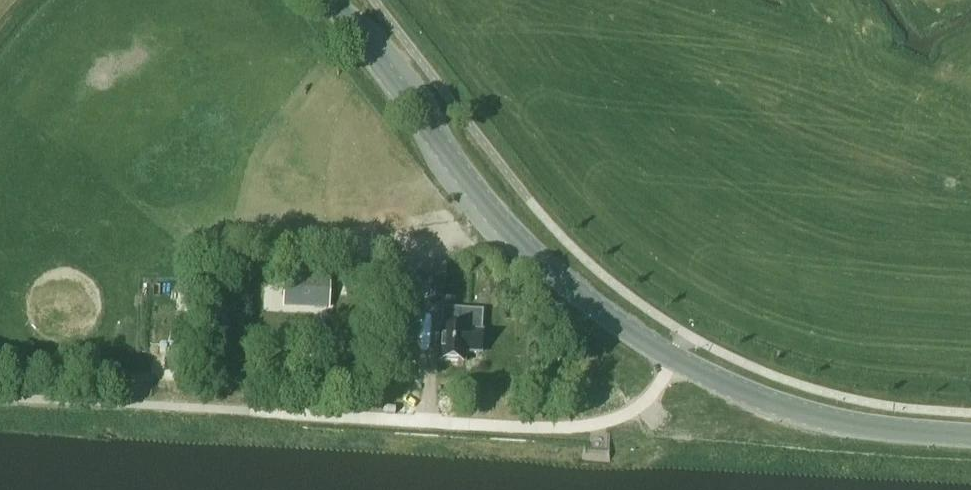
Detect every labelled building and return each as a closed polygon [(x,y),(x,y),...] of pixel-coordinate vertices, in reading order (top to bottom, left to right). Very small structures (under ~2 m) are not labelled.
[(443,295),(446,267),(406,264),(403,291),(443,295)] [(284,275),(282,307),(329,309),(331,277),(284,275)] [(402,285),(392,284),(391,301),(401,301),(402,285)] [(386,345),(416,347),(419,306),(389,304),(386,345)] [(463,363),(464,353),(480,354),(481,333),(483,311),(442,309),(439,362),(463,363)] [(159,311),(158,341),(183,342),(184,312),(159,311)]
